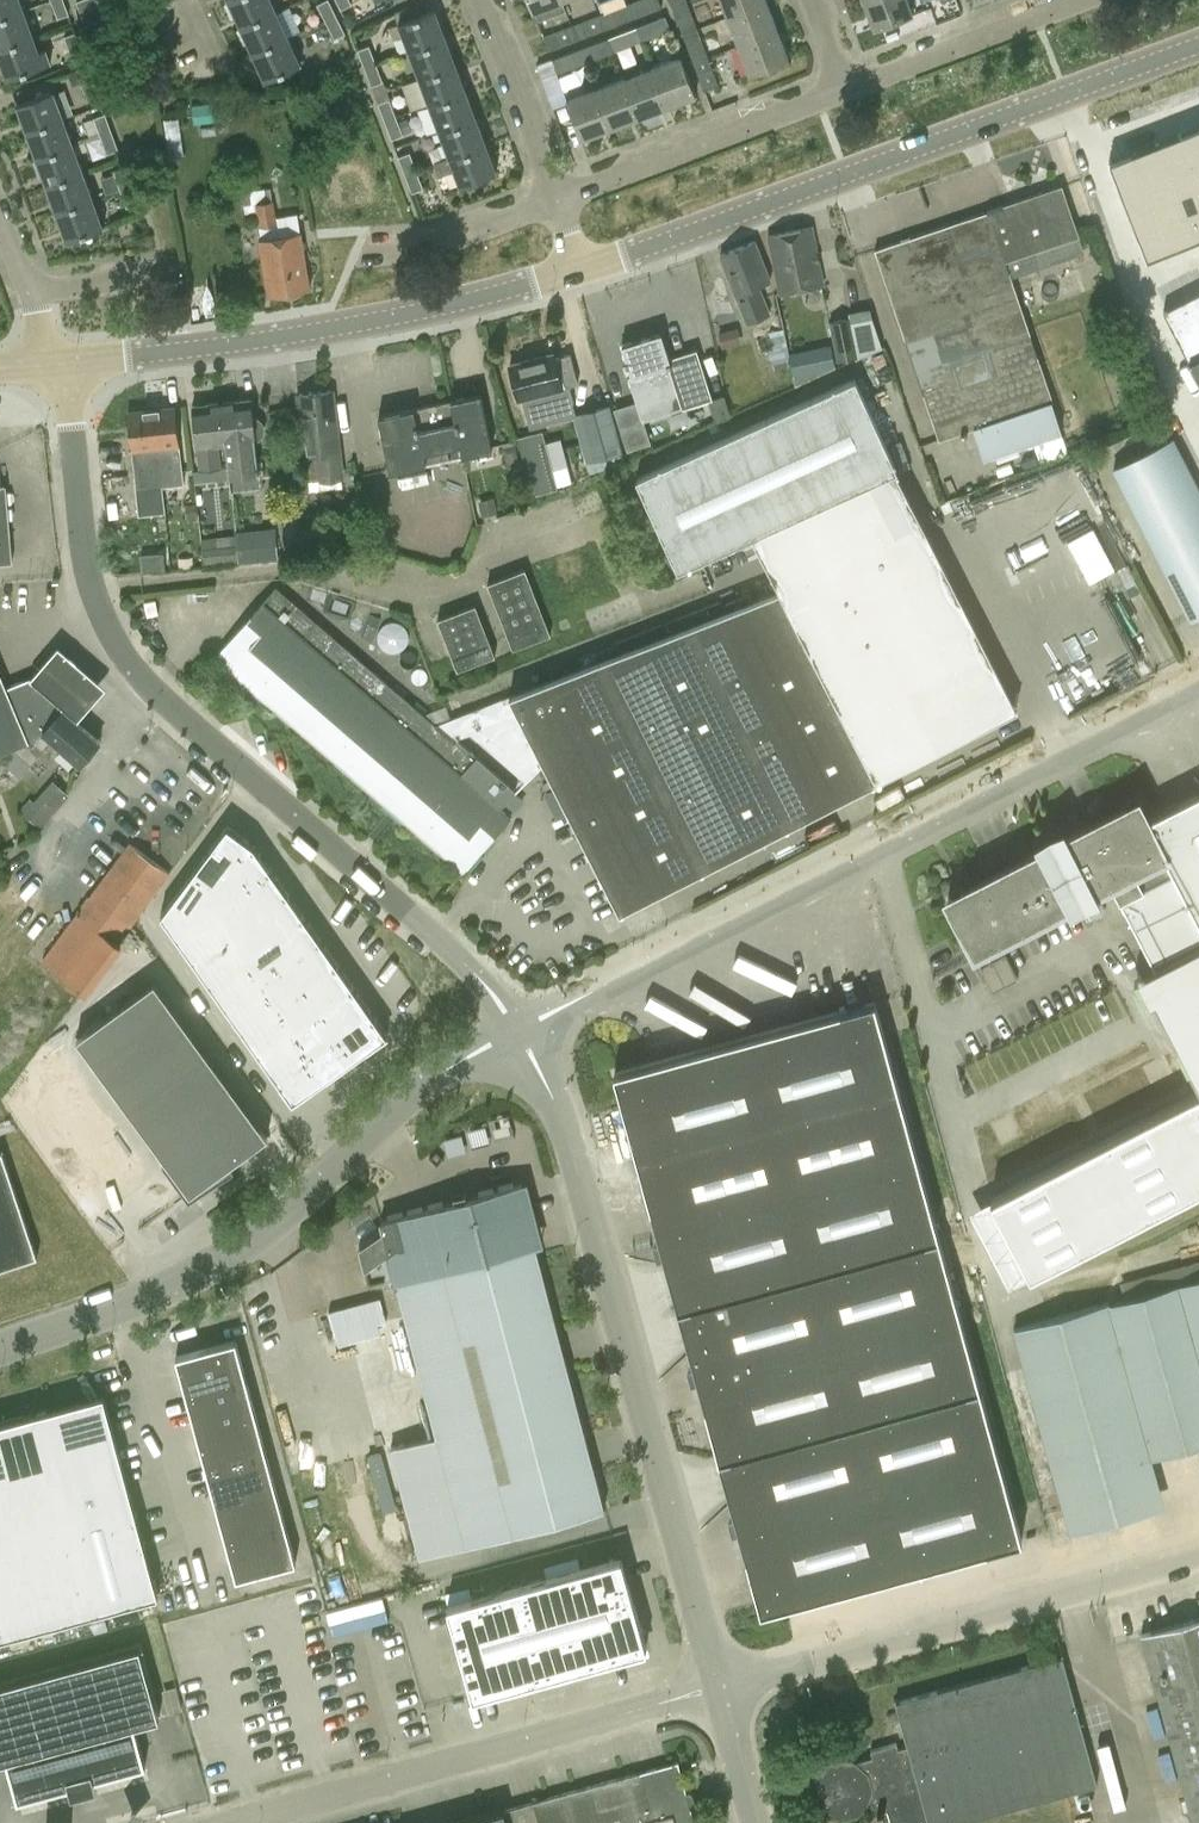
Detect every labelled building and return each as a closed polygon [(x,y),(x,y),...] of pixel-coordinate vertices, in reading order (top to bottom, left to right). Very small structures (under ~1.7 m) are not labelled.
[(20,0),(0,0),(0,19),(24,11),(20,0)] [(64,0),(53,0),(51,1),(58,18),(69,14),(64,0)] [(76,1),(85,26),(105,18),(98,0),(79,0),(76,1)] [(270,0),(231,0),(228,1),(240,28),(275,12),(270,0)] [(329,0),(316,0),(326,21),(336,16),(329,0)] [(350,0),(336,0),(341,10),(352,5),(350,0)] [(561,0),(528,0),(537,22),(565,11),(561,0)] [(628,4),(633,19),(661,8),(658,0),(639,0),(628,4)] [(766,0),(722,0),(728,17),(767,2),(766,0)] [(907,0),(863,0),(873,29),(912,14),(907,0)] [(697,29),(686,1),(672,6),(682,34),(697,29)] [(778,31),(767,2),(728,17),(739,45),(778,31)] [(605,29),(633,19),(628,4),(600,15),(605,29)] [(396,25),(407,53),(445,38),(435,10),(396,25)] [(24,11),(0,19),(0,50),(34,37),(24,11)] [(287,38),(275,12),(240,28),(251,54),(287,38)] [(600,15),(571,26),(577,40),(605,29),(600,15)] [(345,35),(336,16),(326,21),(335,40),(345,35)] [(665,16),(636,27),(641,42),(670,31),(665,16)] [(548,51),(577,40),(571,26),(543,37),(548,51)] [(636,27),(608,38),(613,52),(641,42),(636,27)] [(707,57),(697,29),(682,34),(693,63),(707,57)] [(788,59),(778,31),(739,45),(750,74),(788,59)] [(75,33),(64,37),(74,64),(85,59),(82,51),(75,33)] [(39,51),(34,37),(0,50),(0,61),(6,79),(52,62),(47,48),(39,51)] [(299,65),(287,38),(251,54),(264,81),(299,65)] [(456,65),(445,38),(407,53),(418,79),(456,65)] [(585,63),(613,52),(608,38),(580,49),(585,63)] [(358,51),(366,69),(376,65),(369,44),(357,49),(358,51)] [(557,73),(585,63),(580,49),(552,59),(557,73)] [(681,55),(651,67),(666,106),(695,94),(681,55)] [(718,85),(707,57),(693,63),(704,91),(718,85)] [(366,69),(372,85),(382,81),(376,65),(366,69)] [(466,91),(456,65),(418,79),(428,106),(466,91)] [(651,67),(623,78),(637,116),(666,106),(651,67)] [(98,95),(91,77),(80,81),(87,99),(98,95)] [(623,78),(595,88),(609,127),(637,116),(623,78)] [(580,138),(609,127),(595,88),(565,99),(580,138)] [(476,118),(466,91),(428,106),(438,133),(476,118)] [(16,106),(26,133),(64,119),(54,92),(16,106)] [(397,118),(389,98),(378,102),(386,122),(397,118)] [(232,118),(229,99),(191,104),(194,123),(232,118)] [(100,135),(101,136),(111,133),(104,114),(85,122),(91,139),(100,135)] [(397,119),(397,118),(386,122),(392,139),(403,134),(397,119)] [(438,133),(448,157),(486,142),(476,118),(438,133)] [(74,146),(64,119),(26,133),(36,160),(74,146)] [(1112,159),(1151,256),(1198,237),(1198,124),(1112,159)] [(117,150),(111,133),(101,136),(108,153),(117,150)] [(439,176),(453,170),(459,187),(497,172),(486,142),(448,157),(434,162),(439,176)] [(84,173),(74,146),(36,160),(46,187),(84,173)] [(399,156),(406,176),(417,171),(410,151),(399,156)] [(113,172),(121,190),(132,186),(125,167),(113,172)] [(424,188),(417,171),(406,176),(413,192),(424,188)] [(94,200),(84,173),(46,187),(55,214),(94,200)] [(1063,430),(1011,278),(1084,253),(1062,185),(874,250),(939,440),(974,428),(984,457),(1063,430)] [(138,203),(132,186),(121,190),(128,208),(138,203)] [(271,187),(242,192),(245,213),(257,211),(261,239),(258,240),(268,296),(310,289),(300,233),(279,236),(271,187)] [(104,228),(94,200),(55,214),(66,242),(104,228)] [(779,293),(823,285),(812,226),(768,235),(779,293)] [(746,324),(769,315),(758,286),(771,281),(755,241),(720,255),(746,324)] [(1163,311),(1172,329),(1198,382),(1198,293),(1163,311)] [(856,357),(856,358),(883,346),(870,309),(848,314),(848,316),(829,321),(836,360),(856,357)] [(790,359),(783,328),(768,331),(769,334),(758,338),(761,352),(768,350),(771,363),(790,359)] [(641,421),(642,421),(645,430),(674,421),(671,412),(713,398),(697,349),(669,358),(661,332),(621,345),(631,376),(628,377),(641,421)] [(801,347),(790,349),(797,383),(808,378),(801,347)] [(525,414),(526,413),(530,428),(548,423),(545,409),(573,401),(568,384),(561,386),(552,354),(510,365),(519,400),(521,399),(525,414)] [(274,588),(215,657),(463,871),(512,815),(503,808),(517,791),(457,738),(470,733),(526,781),(542,762),(619,912),(965,736),(843,497),(898,469),(856,378),(636,478),(678,569),(752,535),(780,590),(724,612),(720,600),(611,643),(616,654),(434,725),(274,588)] [(299,394),(306,453),(309,480),(341,476),(331,391),(299,394)] [(451,400),(464,456),(492,449),(480,394),(451,400)] [(228,466),(229,479),(230,479),(232,490),(253,488),(252,478),(259,477),(255,440),(260,440),(263,436),(265,430),(264,423),(262,420),(257,416),(254,416),(252,398),(222,402),(225,443),(226,443),(228,466)] [(441,461),(464,456),(451,400),(429,405),(378,416),(390,472),(441,461)] [(194,483),(229,479),(228,466),(221,467),(219,444),(225,443),(222,402),(191,405),(199,469),(193,470),(194,483)] [(597,472),(627,464),(610,403),(579,411),(579,413),(573,415),(585,461),(593,459),(597,472)] [(175,406),(127,412),(131,450),(136,489),(138,506),(150,505),(165,503),(163,486),(184,484),(179,445),(180,445),(175,406)] [(542,431),(518,438),(533,496),(557,490),(542,431)] [(1118,480),(1190,621),(1198,616),(1198,488),(1174,438),(1113,469),(1105,454),(1090,461),(1104,488),(1118,480)] [(236,530),(236,534),(238,561),(279,557),(276,527),(236,530)] [(12,562),(10,532),(0,533),(0,563),(12,562)] [(201,538),(202,556),(203,567),(231,565),(238,564),(238,561),(236,534),(201,538)] [(139,568),(163,567),(163,550),(138,551),(139,568)] [(525,568),(488,582),(513,648),(551,634),(525,568)] [(495,655),(475,604),(438,618),(458,669),(495,655)] [(29,678),(76,719),(108,683),(61,641),(29,678)] [(11,748),(13,749),(1,762),(19,778),(52,741),(79,764),(100,740),(76,719),(29,678),(22,681),(22,680),(6,687),(0,673),(0,753),(11,748)] [(22,810),(40,825),(68,793),(50,778),(22,810)] [(947,898),(974,953),(1070,903),(1072,908),(1094,897),(1092,892),(1110,882),(1152,964),(1136,973),(1149,998),(1155,995),(1198,1080),(1198,791),(1147,819),(1137,800),(947,898)] [(161,914),(293,1102),(388,1035),(254,845),(227,825),(161,914)] [(137,956),(116,940),(126,925),(130,928),(170,874),(129,842),(77,912),(42,959),(102,1003),(137,956)] [(1005,954),(979,967),(991,991),(1017,978),(1005,954)] [(155,981),(76,1039),(190,1194),(269,1136),(155,981)] [(614,1073),(762,1610),(1022,1538),(874,1001),(614,1073)] [(59,1067),(10,1104),(96,1220),(146,1183),(59,1067)] [(992,1199),(1031,1275),(1198,1189),(1198,1093),(992,1199)] [(37,1256),(1,1150),(0,1151),(0,1269),(37,1256)] [(520,1188),(382,1224),(384,1233),(360,1248),(359,1248),(369,1286),(396,1279),(398,1284),(535,1248),(520,1188)] [(397,1285),(437,1434),(390,1447),(421,1561),(606,1512),(535,1248),(397,1285)] [(1015,1329),(1072,1532),(1118,1519),(1104,1470),(1198,1444),(1198,1278),(1015,1329)] [(385,1321),(379,1299),(341,1310),(347,1331),(385,1321)] [(235,1340),(175,1356),(236,1578),(296,1562),(235,1340)] [(104,1396),(0,1424),(0,1641),(159,1597),(104,1396)] [(448,1604),(473,1696),(646,1647),(643,1635),(644,1635),(640,1618),(638,1619),(621,1556),(448,1604)] [(546,1571),(578,1566),(576,1557),(545,1562),(546,1571)] [(1141,1634),(1193,1822),(1198,1822),(1198,1618),(1141,1634)] [(1133,1636),(1115,1641),(1122,1664),(1140,1658),(1133,1636)] [(0,1682),(0,1760),(6,1758),(17,1799),(150,1763),(138,1722),(161,1715),(142,1643),(0,1682)] [(1097,1784),(1062,1656),(895,1701),(907,1747),(897,1749),(896,1743),(870,1750),(872,1757),(856,1761),(840,1757),(824,1761),(813,1774),(809,1789),(813,1806),(825,1816),(840,1820),(857,1816),(867,1804),(876,1812),(886,1809),(890,1822),(953,1822),(1097,1784)] [(678,1762),(505,1809),(503,1803),(456,1816),(458,1822),(694,1822),(678,1762)]
